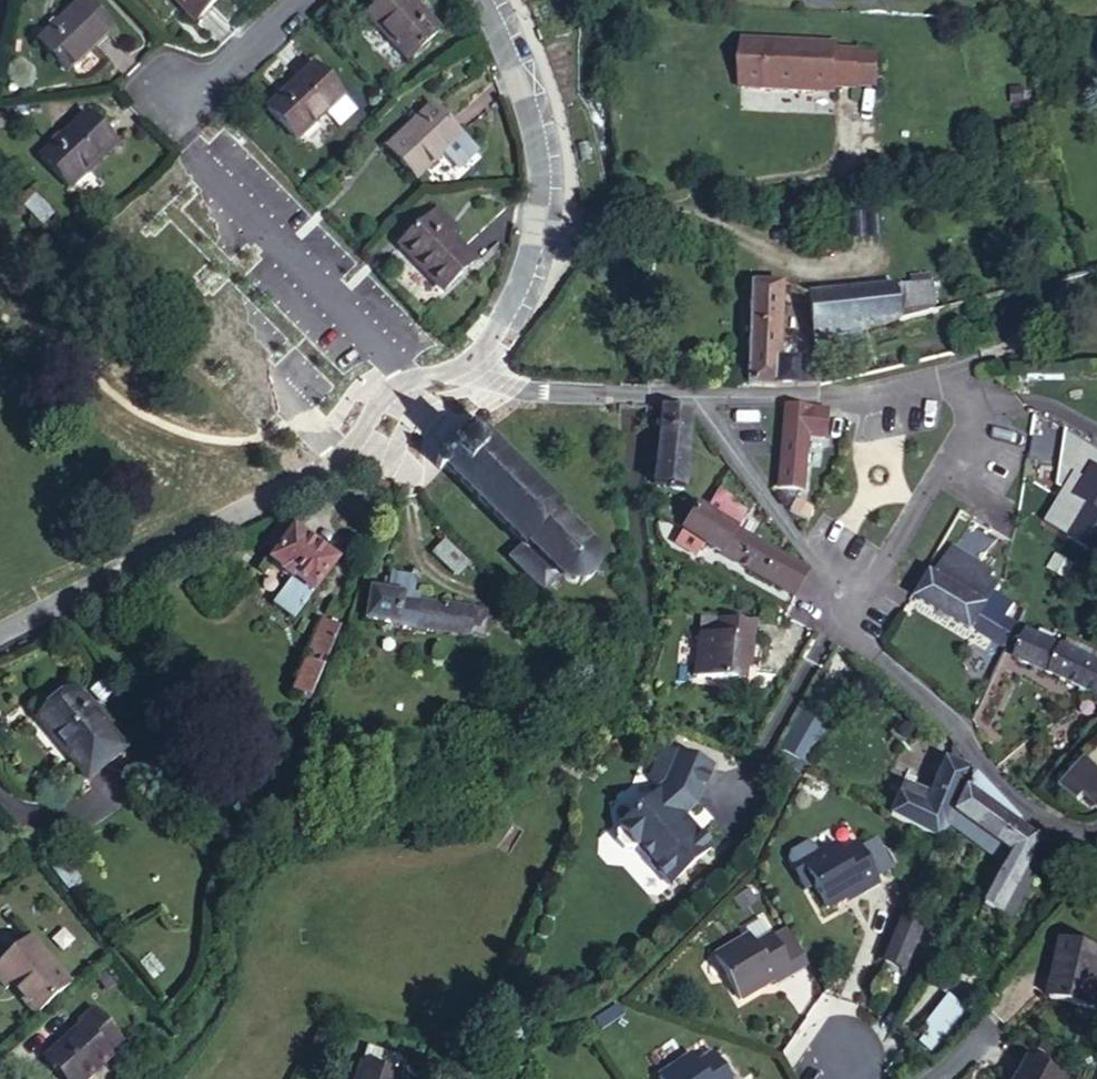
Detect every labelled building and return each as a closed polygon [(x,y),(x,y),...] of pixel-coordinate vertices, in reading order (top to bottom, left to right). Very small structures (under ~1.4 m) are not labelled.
[(111,31),(82,0),(80,0),(38,41),(67,72),(111,31)] [(216,0),(174,0),(194,21),(216,0)] [(437,32),(406,0),(381,0),(364,16),(407,60),(437,32)] [(837,44),(743,40),(740,87),(835,92),(835,86),(857,88),(857,84),(858,55),(859,52),(837,51),(837,44)] [(878,56),(858,55),(857,84),(877,85),(878,56)] [(338,129),(355,112),(311,66),(266,109),(296,140),(323,114),(338,129)] [(415,180),(460,137),(431,107),(386,149),(415,180)] [(68,188),(115,146),(85,114),(40,157),(68,188)] [(475,153),(460,137),(442,154),(458,171),(475,153)] [(41,226),(53,214),(35,196),(23,208),(41,226)] [(447,236),(454,229),(435,210),(428,216),(447,236)] [(472,263),(447,236),(428,216),(398,246),(442,293),(472,263)] [(751,283),(746,385),(776,387),(817,385),(818,370),(797,371),(797,362),(778,362),(782,284),(751,283)] [(932,283),(807,294),(813,342),(859,331),(934,312),(932,283)] [(864,349),(859,331),(813,342),(815,360),(864,349)] [(824,437),(826,411),(786,406),(779,489),(799,491),(804,436),(824,437)] [(654,484),(684,488),(690,413),(662,409),(654,484)] [(445,468),(522,546),(509,558),(543,593),(558,577),(559,579),(564,582),(572,584),(578,584),(582,583),(586,580),(591,576),(594,570),(595,565),(595,559),(593,553),(591,549),(557,514),(560,511),(481,432),(483,431),(483,426),(480,422),(475,422),(471,426),(471,430),(473,432),(444,459),(443,458),(438,458),(434,462),(434,466),(438,470),(443,470),(445,468)] [(1095,468),(1077,498),(1085,503),(1066,535),(1096,554),(1096,470),(1095,468)] [(734,515),(713,502),(707,513),(698,508),(675,542),(697,556),(704,544),(721,555),(796,596),(807,570),(729,525),(734,515)] [(828,516),(811,515),(810,527),(828,528),(828,516)] [(288,626),(334,564),(292,532),(279,523),(261,546),(274,555),(265,567),(278,578),(276,580),(286,587),(267,611),(288,626)] [(453,575),(466,561),(444,541),(431,554),(453,575)] [(934,577),(933,577),(919,600),(973,632),(974,630),(1005,647),(1014,624),(1005,619),(1014,604),(996,593),(1000,586),(989,579),(994,572),(952,547),(934,577)] [(417,603),(418,596),(412,595),(415,578),(390,573),(386,591),(369,588),(363,621),(481,638),(485,611),(417,603)] [(698,634),(713,635),(715,619),(700,618),(698,634)] [(750,662),(753,623),(715,619),(713,635),(698,634),(694,679),(743,683),(745,662),(750,662)] [(321,621),(308,651),(325,658),(338,627),(321,621)] [(1016,660),(1051,674),(1062,646),(1028,633),(1016,660)] [(1067,639),(1063,646),(1096,663),(1096,652),(1077,642),(1067,639)] [(1051,674),(1096,694),(1096,663),(1063,646),(1062,646),(1051,674)] [(292,692),(308,699),(321,667),(304,661),(292,692)] [(86,780),(124,750),(74,689),(36,720),(86,780)] [(798,756),(809,730),(793,722),(782,749),(798,756)] [(712,761),(678,745),(664,775),(657,780),(659,783),(613,820),(613,830),(620,839),(630,841),(633,839),(665,877),(708,841),(696,825),(689,825),(675,808),(690,796),(694,799),(712,761)] [(944,828),(969,770),(945,760),(930,796),(903,785),(891,815),(938,837),(943,827),(944,828)] [(1090,762),(1069,787),(1096,811),(1096,768),(1090,762)] [(1027,862),(1028,858),(1034,836),(1016,824),(1018,821),(972,775),(954,814),(981,831),(1007,849),(1013,853),(1027,862)] [(949,827),(973,842),(981,831),(954,814),(949,827)] [(1000,860),(1007,849),(981,831),(973,842),(1000,860)] [(875,876),(884,871),(868,844),(859,849),(875,876)] [(879,884),(875,876),(859,849),(856,845),(840,854),(835,845),(800,865),(807,877),(825,908),(859,889),(861,894),(879,884)] [(1022,876),(1027,862),(1013,853),(1005,866),(984,904),(1001,914),(1022,876)] [(1028,858),(1027,862),(1022,876),(1001,914),(1006,916),(1009,918),(1039,864),(1028,858)] [(807,877),(800,865),(791,870),(798,882),(807,877)] [(903,969),(921,926),(901,918),(883,961),(903,969)] [(753,945),(769,935),(759,920),(744,929),(748,936),(753,945)] [(772,941),(769,935),(753,945),(748,936),(713,957),(739,999),(773,980),(775,984),(806,965),(787,931),(772,941)] [(69,985),(28,937),(0,962),(0,974),(10,985),(35,1014),(69,985)] [(1096,965),(1096,950),(1062,942),(1049,1000),(1096,1011),(1096,969),(1096,965)] [(10,985),(0,974),(0,983),(5,989),(10,985)] [(932,1049),(957,1003),(948,996),(925,1025),(929,1028),(920,1041),(932,1049)] [(934,1051),(966,1010),(957,1003),(932,1049),(934,1051)] [(44,1059),(62,1078),(84,1078),(109,1056),(105,1052),(118,1040),(90,1010),(76,1022),(81,1026),(44,1059)] [(402,1075),(394,1073),(400,1057),(367,1047),(356,1078),(401,1078),(402,1075)] [(711,1054),(696,1064),(690,1055),(657,1078),(658,1078),(729,1078),(711,1054)] [(1063,1078),(1026,1058),(1015,1078),(1062,1078),(1063,1078)]
